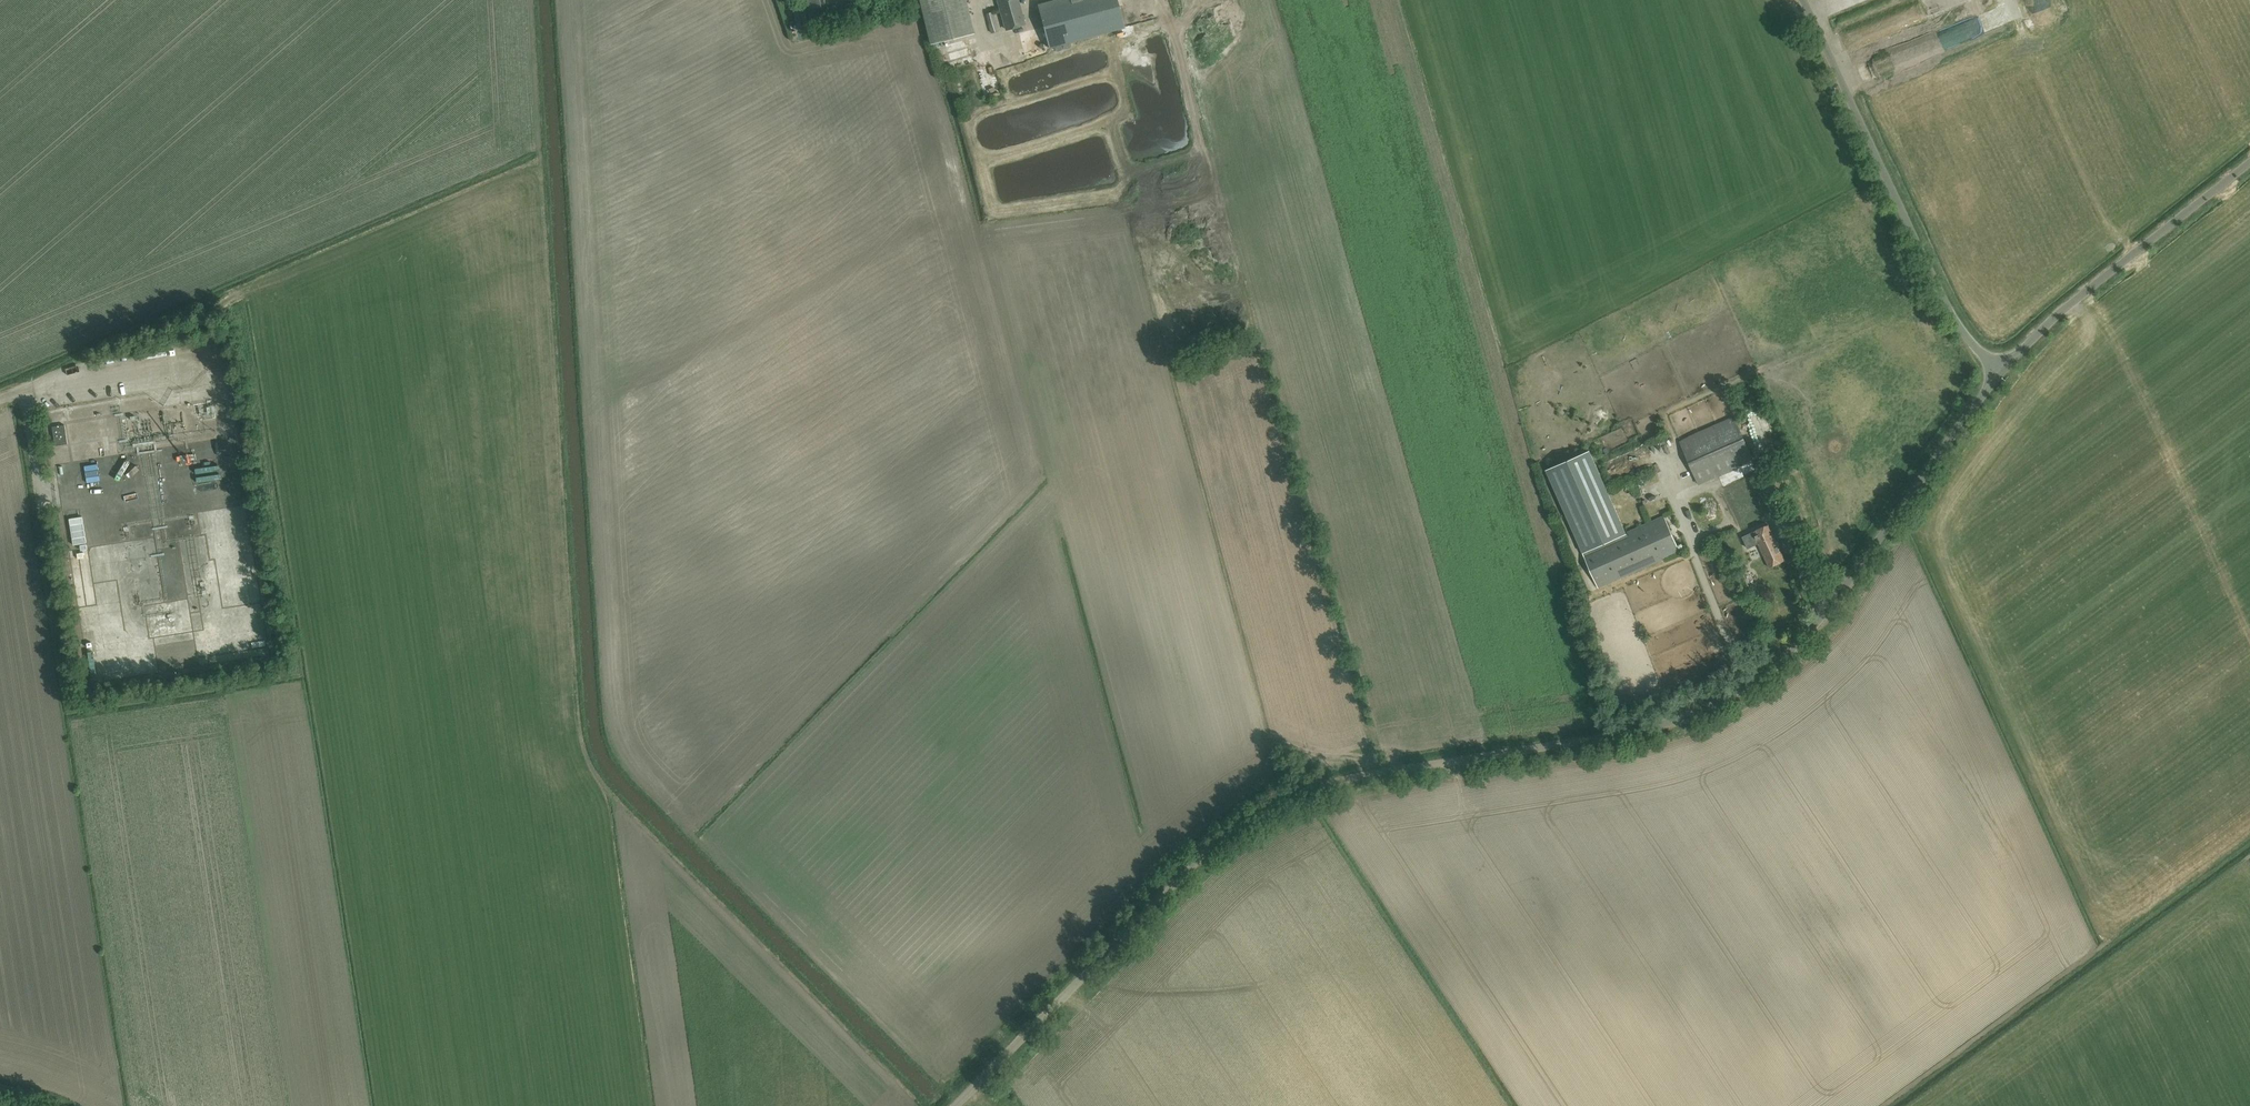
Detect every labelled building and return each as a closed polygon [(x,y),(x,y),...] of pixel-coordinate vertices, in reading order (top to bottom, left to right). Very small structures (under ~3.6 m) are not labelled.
[(830,6),(829,0),(809,0),(811,9),(830,6)] [(974,34),(966,0),(919,0),(930,44),(974,34)] [(1005,29),(1023,25),(1017,0),(999,0),(998,0),(1005,29)] [(1049,48),(1125,27),(1117,0),(1055,0),(1037,5),(1049,48)] [(1973,22),(1978,32),(2010,15),(2005,5),(1973,22)] [(808,28),(805,10),(794,13),(797,30),(808,28)] [(989,25),(995,23),(992,12),(986,14),(989,25)] [(943,43),(950,66),(976,59),(969,36),(943,43)] [(983,63),(979,64),(983,91),(993,90),(993,85),(998,84),(994,55),(998,55),(1000,66),(1008,65),(1005,47),(981,51),(983,63)] [(1766,513),(1774,509),(1734,416),(1679,441),(1698,485),(1739,467),(1743,477),(1723,486),(1745,534),(1768,523),(1766,513)] [(1762,422),(1766,431),(1773,428),(1769,419),(1762,422)] [(68,445),(65,426),(52,428),(55,447),(68,445)] [(1583,553),(1625,533),(1589,451),(1546,470),(1583,553)] [(1791,525),(1803,520),(1797,506),(1785,511),(1791,525)] [(1680,552),(1664,515),(1625,533),(1583,553),(1598,588),(1680,552)] [(1784,561),(1769,526),(1743,537),(1748,549),(1758,544),(1769,567),(1784,561)]
